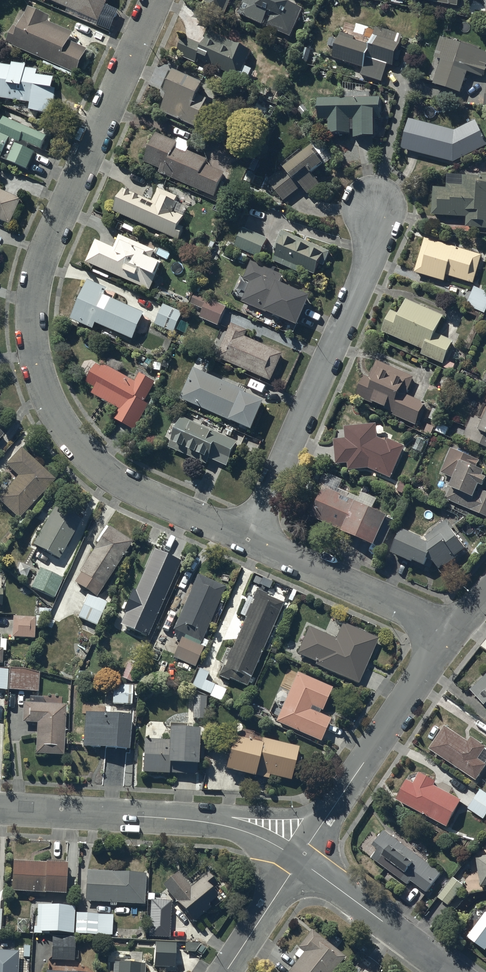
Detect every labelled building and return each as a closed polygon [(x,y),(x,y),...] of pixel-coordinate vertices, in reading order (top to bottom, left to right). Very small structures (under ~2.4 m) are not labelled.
[(80,11),(79,15),(88,19),(89,15),(100,20),(109,0),(56,0),(80,11)] [(204,1),(225,10),(230,0),(204,0),(204,1)] [(238,10),(263,21),(267,11),(272,13),(268,23),(290,33),(303,6),(290,0),(243,0),(238,10)] [(21,25),(15,23),(6,41),(76,73),(88,47),(71,39),(74,31),(48,19),(50,15),(29,5),(21,25)] [(356,36),(342,31),(333,57),(364,67),(362,75),(382,81),(388,62),(395,64),(404,35),(377,26),(371,44),(355,39),(356,36)] [(203,41),(185,34),(178,52),(196,59),(197,57),(239,73),(250,45),(209,28),(203,41)] [(441,35),(435,55),(442,57),(434,82),(462,90),(468,70),(482,74),(483,72),(485,72),(485,69),(485,63),(485,62),(485,49),(441,35)] [(0,61),(0,97),(30,101),(29,108),(52,111),(56,86),(53,86),(55,76),(37,73),(38,67),(26,66),(26,62),(12,60),(11,63),(0,61)] [(204,84),(171,70),(165,85),(168,86),(165,93),(168,94),(161,109),(196,124),(208,96),(200,93),(204,84)] [(345,95),(319,95),(319,118),(329,118),(329,131),(351,131),(351,128),(354,128),(354,137),(376,137),(376,117),(381,117),(381,94),(371,94),(371,90),(345,90),(345,95)] [(4,115),(0,124),(0,156),(27,167),(36,145),(42,147),(48,134),(4,115)] [(403,146),(455,159),(485,144),(485,134),(477,117),(457,128),(411,116),(403,146)] [(162,168),(161,172),(217,196),(227,172),(208,163),(210,159),(190,150),(193,141),(180,135),(178,141),(159,132),(156,137),(154,136),(150,144),(153,145),(151,150),(149,149),(146,155),(148,157),(146,161),(162,168)] [(283,163),(286,166),(271,178),(286,196),(303,182),(310,191),(322,181),(315,172),(326,164),(320,156),(322,154),(315,146),(307,152),(303,147),(283,163)] [(435,185),(434,213),(468,215),(467,225),(485,226),(485,174),(481,174),(481,175),(449,173),(448,186),(435,185)] [(150,200),(122,187),(112,210),(177,238),(182,225),(179,224),(182,215),(171,210),(175,201),(173,200),(176,194),(157,186),(150,200)] [(4,224),(6,220),(10,222),(22,196),(0,187),(0,222),(4,224)] [(268,238),(243,227),(237,243),(229,239),(227,244),(234,247),(234,246),(260,257),(268,238)] [(331,251),(282,229),(273,248),(277,250),(273,259),(301,272),(302,268),(316,274),(321,263),(325,265),(331,251)] [(115,246),(97,239),(87,261),(151,289),(163,261),(153,257),(156,249),(120,234),(115,246)] [(426,237),(416,271),(445,280),(447,274),(474,281),(482,253),(426,237)] [(286,273),(252,258),(239,287),(246,291),(242,299),(267,310),(266,312),(299,327),(312,297),(281,283),(286,273)] [(145,311),(104,293),(107,286),(88,278),(71,317),(93,327),(96,321),(133,337),(145,311)] [(476,285),(467,303),(485,312),(485,289),(476,285)] [(220,324),(228,305),(196,292),(192,302),(205,308),(201,316),(220,324)] [(446,313),(408,296),(401,312),(393,308),(383,330),(425,348),(423,353),(444,362),(443,363),(453,367),(456,360),(446,356),(454,339),(438,332),(446,313)] [(174,331),(182,311),(163,302),(154,323),(174,331)] [(285,351),(246,335),(249,329),(233,321),(229,329),(222,325),(211,349),(219,352),(217,356),(272,380),(285,351)] [(415,376),(378,360),(371,377),(366,375),(357,397),(395,412),(394,414),(419,424),(428,402),(407,394),(415,376)] [(137,428),(151,402),(147,400),(158,380),(141,371),(137,379),(105,363),(104,366),(98,363),(97,365),(92,363),(83,379),(97,387),(94,392),(123,407),(117,418),(137,428)] [(243,386),(195,364),(181,395),(231,417),(231,419),(253,429),(266,401),(241,390),(243,386)] [(482,417),(475,414),(468,432),(471,433),(470,435),(485,442),(485,407),(482,417)] [(238,440),(182,415),(168,444),(207,462),(210,456),(227,464),(238,440)] [(392,477),(405,444),(388,437),(387,440),(377,435),(376,423),(345,425),(346,438),(334,438),(336,463),(348,462),(349,469),(369,467),(392,477)] [(22,446),(6,463),(18,474),(0,493),(0,499),(18,516),(18,517),(20,519),(27,512),(25,511),(28,508),(31,510),(34,506),(31,504),(33,502),(35,504),(41,499),(39,497),(56,479),(22,446)] [(476,468),(480,459),(451,446),(439,472),(453,478),(446,495),(485,513),(485,488),(485,485),(485,477),(484,476),(485,472),(476,468)] [(358,498),(325,483),(312,513),(344,527),(343,530),(375,545),(388,515),(357,501),(358,498)] [(81,518),(55,504),(33,544),(60,558),(81,518)] [(423,537),(405,529),(393,554),(413,563),(414,560),(426,566),(429,560),(435,562),(440,566),(444,562),(446,564),(457,555),(456,554),(466,546),(454,531),(457,528),(449,517),(426,536),(431,543),(422,540),(423,537)] [(133,540),(107,525),(96,541),(98,542),(79,570),(81,571),(75,581),(89,590),(78,614),(85,617),(81,625),(93,630),(97,623),(98,623),(108,600),(98,595),(133,540)] [(150,636),(183,559),(155,546),(137,588),(133,587),(123,610),(131,613),(126,626),(150,636)] [(63,578),(40,567),(31,586),(54,598),(63,578)] [(198,574),(172,630),(200,642),(225,586),(198,574)] [(248,683),(283,601),(266,594),(267,591),(257,587),(245,615),(247,616),(234,647),(231,645),(219,673),(230,678),(231,676),(248,683)] [(16,618),(13,618),(12,640),(34,641),(34,629),(42,629),(42,619),(33,619),(33,621),(24,620),(24,617),(16,617),(16,618)] [(358,683),(378,639),(342,623),(336,638),(308,626),(296,653),(316,662),(315,664),(358,683)] [(202,646),(180,637),(172,657),(195,666),(202,646)] [(0,668),(0,689),(8,689),(8,668),(0,668)] [(26,669),(10,669),(9,690),(39,691),(40,673),(26,669)] [(209,673),(200,669),(192,685),(211,694),(210,695),(221,700),(226,690),(206,680),(209,673)] [(333,688),(299,673),(292,687),(286,683),(272,713),(279,716),(277,720),(322,740),(333,718),(321,713),(333,688)] [(469,690),(485,708),(485,674),(469,690)] [(133,685),(113,685),(113,706),(132,706),(133,685)] [(29,701),(23,701),(22,721),(37,722),(36,754),(63,754),(64,742),(67,742),(67,731),(65,731),(66,703),(42,703),(43,695),(29,695),(29,701)] [(207,700),(194,700),(193,723),(206,723),(207,700)] [(92,709),(86,709),(82,745),(129,749),(132,716),(105,714),(106,704),(93,703),(92,709)] [(291,778),(300,744),(261,735),(262,732),(253,730),(254,727),(238,724),(227,770),(256,777),(257,773),(269,776),(270,773),(291,778)] [(429,748),(476,780),(485,766),(485,749),(485,747),(485,746),(472,736),(468,741),(445,725),(429,748)] [(171,728),(170,738),(146,737),(144,770),(169,772),(169,771),(197,772),(198,766),(199,766),(201,730),(171,728)] [(461,801),(434,787),(436,782),(420,773),(414,784),(407,780),(396,801),(447,828),(461,801)] [(480,789),(467,808),(484,819),(485,815),(485,793),(480,789)] [(439,872),(382,829),(371,843),(376,847),(369,856),(375,861),(371,866),(383,874),(387,869),(405,882),(409,878),(425,890),(439,872)] [(477,854),(481,883),(485,883),(485,853),(477,854)] [(45,858),(12,857),(11,889),(42,890),(42,889),(66,890),(67,857),(45,856),(45,858)] [(206,870),(191,884),(178,869),(162,883),(194,919),(210,904),(207,901),(218,892),(214,887),(218,883),(209,872),(214,868),(210,864),(205,868),(206,870)] [(146,871),(87,868),(85,899),(110,900),(110,903),(116,904),(116,900),(144,902),(146,871)] [(464,883),(453,875),(438,895),(449,903),(464,883)] [(167,897),(152,897),(152,909),(167,909),(167,897)] [(74,931),(75,904),(37,903),(36,925),(34,924),(33,931),(41,932),(41,930),(74,931)] [(484,910),(466,936),(485,949),(485,947),(485,912),(484,910)] [(113,913),(76,912),(75,931),(112,933),(113,913)] [(162,924),(162,937),(186,938),(187,925),(179,925),(179,924),(173,924),(173,925),(162,924)] [(344,954),(311,928),(298,946),(299,947),(295,953),(298,956),(286,971),(330,971),(344,954)] [(74,935),(52,935),(52,958),(74,958),(74,935)] [(175,941),(155,941),(154,964),(175,965),(175,941)] [(0,949),(0,971),(17,971),(18,950),(0,949)] [(114,960),(113,971),(144,971),(145,961),(114,960)]
